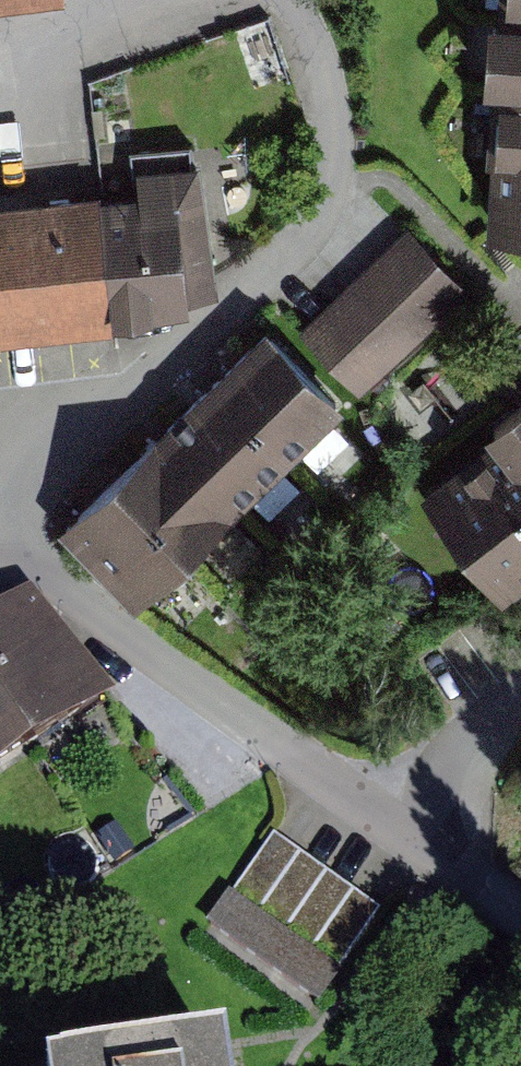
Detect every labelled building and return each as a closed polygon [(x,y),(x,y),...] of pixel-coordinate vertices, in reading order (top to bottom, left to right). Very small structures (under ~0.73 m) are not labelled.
[(66,5),(66,0),(0,0),(0,12),(66,5)] [(494,225),(520,227),(520,0),(510,0),(494,225)] [(0,201),(0,335),(193,319),(191,295),(214,293),(203,156),(140,161),(142,190),(0,201)] [(463,291),(403,230),(289,342),(274,326),(114,483),(66,530),(142,607),(463,291)] [(431,489),(515,596),(520,591),(520,418),(431,489)] [(40,592),(0,618),(0,768),(109,697),(40,592)] [(380,912),(281,838),(215,926),(313,1000),(380,912)]
